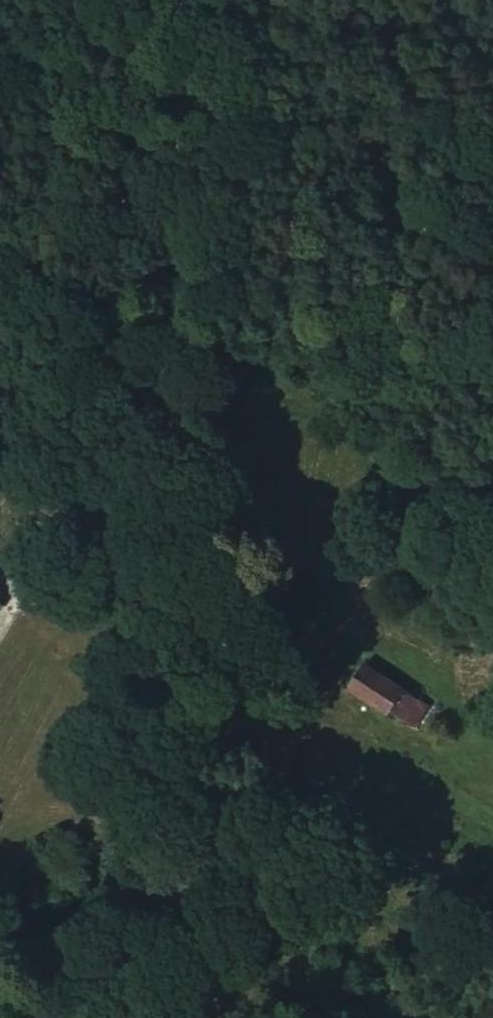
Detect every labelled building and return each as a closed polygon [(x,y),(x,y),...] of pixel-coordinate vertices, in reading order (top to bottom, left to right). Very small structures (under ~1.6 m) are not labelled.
[(416,698),(365,664),(350,687),(387,711),(390,707),(404,716),(416,698)] [(427,706),(416,698),(404,716),(416,723),(427,706)]
